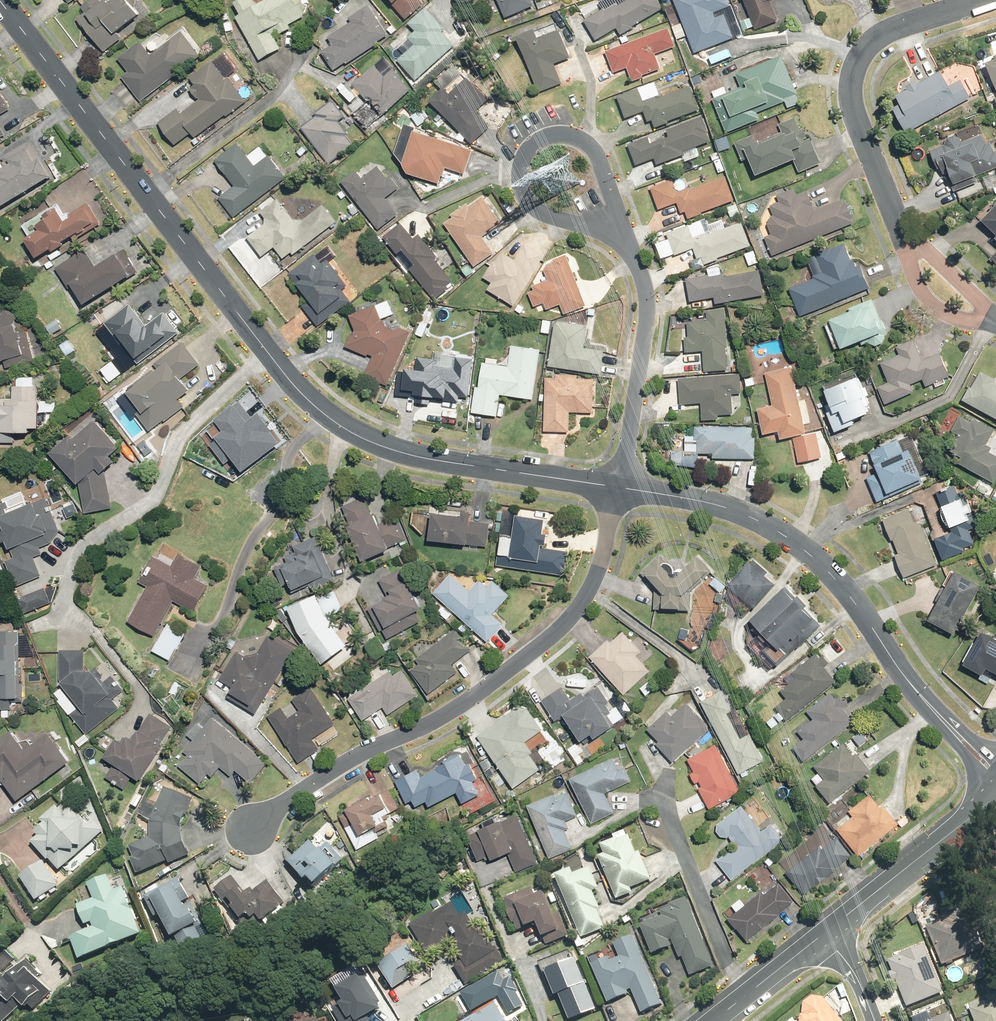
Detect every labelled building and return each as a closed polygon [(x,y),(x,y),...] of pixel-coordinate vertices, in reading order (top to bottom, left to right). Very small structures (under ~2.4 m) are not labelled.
[(86,7),(90,14),(82,19),(107,54),(154,20),(140,0),(122,0),(119,2),(118,0),(110,0),(108,2),(107,0),(95,0),(86,7)] [(262,4),(259,0),(244,0),(236,4),(233,6),(265,61),(277,54),(286,49),(281,41),(295,33),(291,26),(312,14),(305,0),(269,0),(262,4)] [(394,3),(410,20),(427,5),(423,0),(397,0),(394,3)] [(502,19),(531,7),(528,0),(494,0),(502,19)] [(584,20),(592,40),(613,29),(615,33),(661,10),(656,0),(629,0),(617,6),(616,3),(584,20)] [(692,54),(731,40),(720,9),(728,5),(726,0),(671,0),(692,54)] [(753,31),(778,20),(770,0),(740,0),(753,31)] [(325,53),(337,72),(382,43),(381,42),(391,35),(372,5),(352,18),(355,23),(331,39),(336,46),(325,53)] [(447,23),(431,7),(414,25),(421,31),(413,40),(418,45),(401,63),(420,81),(468,35),(451,19),(447,23)] [(529,29),(513,37),(538,93),(561,83),(553,64),(569,57),(558,32),(535,42),(529,29)] [(667,29),(602,50),(610,74),(625,69),(629,80),(658,70),(653,54),(673,48),(667,29)] [(144,41),(123,58),(133,71),(126,76),(146,102),(204,57),(185,33),(155,56),(144,41)] [(989,55),(991,60),(982,63),(995,97),(991,99),(995,110),(995,52),(989,55)] [(249,103),(230,77),(241,70),(229,53),(215,62),(194,77),(200,85),(195,89),(203,101),(186,114),(181,108),(163,121),(180,145),(194,135),(198,140),(249,103)] [(781,58),(735,73),(740,89),(712,98),(723,134),(759,122),(756,112),(785,103),(787,108),(797,105),(781,58)] [(415,90),(399,70),(388,79),(378,67),(357,84),(371,100),(356,113),(369,129),(415,90)] [(903,87),(905,90),(886,100),(888,105),(904,133),(969,97),(959,80),(945,87),(937,72),(915,85),(913,81),(903,87)] [(469,74),(438,101),(474,144),(494,127),(478,109),(492,98),(476,78),(474,80),(469,74)] [(653,83),(615,97),(624,119),(642,112),(646,122),(651,121),(653,128),(700,111),(690,85),(658,97),(653,83)] [(23,125),(0,88),(0,142),(23,125)] [(318,113),(319,114),(321,116),(305,128),(332,164),(356,145),(350,137),(353,134),(344,122),(350,118),(336,99),(318,113)] [(426,109),(415,117),(422,126),(433,118),(426,109)] [(703,118),(627,144),(634,165),(653,158),(656,166),(683,156),(682,152),(712,141),(703,118)] [(752,135),(733,143),(737,153),(743,151),(753,176),(792,160),(797,172),(818,164),(803,126),(797,128),(793,118),(776,125),(779,132),(755,142),(752,135)] [(476,151),(422,132),(423,129),(413,125),(403,155),(415,175),(445,186),(451,169),(467,175),(476,151)] [(928,150),(934,169),(942,167),(952,193),(975,181),(973,175),(995,169),(995,135),(995,131),(959,142),(958,141),(958,140),(957,140),(957,139),(956,139),(956,138),(955,138),(954,137),(953,137),(952,137),(951,137),(950,137),(949,137),(948,137),(947,138),(946,138),(945,139),(944,140),(943,141),(943,142),(942,143),(942,144),(942,145),(942,146),(942,147),(928,150)] [(5,156),(9,163),(0,168),(0,198),(5,208),(56,180),(46,161),(44,162),(33,142),(5,156)] [(242,144),(221,159),(219,161),(237,186),(222,197),(237,217),(289,179),(271,155),(257,165),(242,144)] [(360,170),(344,181),(381,230),(401,215),(389,199),(406,187),(395,173),(390,177),(382,166),(366,179),(360,170)] [(674,179),(647,188),(655,210),(675,203),(679,215),(669,218),(672,226),(703,215),(702,211),(732,201),(724,178),(679,194),(674,179)] [(762,238),(770,255),(854,221),(845,200),(814,214),(806,195),(795,199),(792,190),(776,196),(779,204),(770,208),(773,215),(773,216),(772,216),(771,217),(770,217),(770,218),(769,218),(769,219),(768,219),(768,220),(768,221),(767,221),(767,222),(767,223),(767,224),(766,225),(766,226),(766,227),(767,228),(767,229),(767,230),(767,231),(768,231),(768,232),(768,233),(769,233),(769,234),(770,234),(770,235),(762,238)] [(505,218),(484,194),(455,215),(457,219),(449,224),(480,267),(499,250),(486,235),(505,218)] [(282,199),(266,213),(269,218),(268,225),(252,238),(268,257),(279,248),(287,258),(295,252),(299,256),(339,222),(326,206),(307,221),(299,220),(282,199)] [(978,221),(994,236),(991,238),(995,243),(995,202),(978,221)] [(35,240),(33,241),(47,264),(50,262),(90,238),(88,233),(104,223),(92,204),(71,217),(63,205),(27,226),(35,240)] [(689,226),(666,234),(668,241),(655,245),(660,261),(692,250),(695,260),(702,258),(705,269),(722,263),(720,258),(750,248),(741,222),(693,238),(689,226)] [(405,224),(388,237),(437,299),(458,282),(440,259),(443,256),(425,233),(417,240),(405,224)] [(518,307),(548,255),(529,244),(519,260),(507,253),(501,264),(498,262),(488,279),(496,283),(492,291),(518,307)] [(788,290),(798,315),(867,288),(858,265),(854,267),(846,244),(806,260),(814,280),(788,290)] [(92,305),(142,272),(128,251),(100,269),(89,251),(61,270),(71,285),(77,282),(92,305)] [(325,251),(293,273),(303,287),(307,285),(319,302),(309,308),(320,324),(354,301),(345,288),(349,286),(325,251)] [(590,308),(571,254),(555,263),(554,263),(553,263),(552,264),(551,265),(551,266),(550,266),(550,267),(550,268),(550,269),(550,270),(550,271),(550,272),(553,280),(537,286),(539,292),(532,294),(537,307),(550,303),(552,311),(567,305),(570,315),(590,308)] [(713,297),(714,304),(766,293),(761,269),(722,277),(721,274),(685,281),(690,302),(713,297)] [(392,301),(354,316),(360,332),(355,332),(350,347),(376,357),(366,380),(390,390),(414,334),(404,327),(398,331),(392,327),(389,320),(398,316),(392,301)] [(850,314),(826,321),(837,350),(858,342),(860,346),(868,344),(869,345),(870,346),(871,346),(872,346),(873,347),(874,347),(875,347),(876,346),(877,346),(878,346),(878,345),(879,345),(880,344),(881,344),(881,343),(882,342),(882,341),(882,340),(883,339),(883,338),(883,337),(883,336),(882,335),(882,334),(882,333),(881,332),(881,331),(880,331),(879,330),(878,330),(878,329),(877,329),(876,329),(868,301),(848,307),(850,314)] [(134,305),(109,323),(122,341),(118,345),(134,367),(183,332),(168,312),(150,326),(134,305)] [(5,344),(4,346),(0,347),(5,361),(15,360),(10,369),(40,359),(29,323),(23,324),(27,317),(14,310),(11,316),(0,310),(0,342),(5,344)] [(726,310),(704,310),(704,321),(686,321),(686,337),(683,337),(683,353),(702,353),(703,371),(727,370),(726,310)] [(592,326),(561,322),(554,367),(604,374),(607,351),(589,349),(592,326)] [(912,340),(894,347),(897,356),(877,364),(885,384),(876,388),(883,403),(912,392),(909,385),(923,380),(925,387),(949,378),(940,355),(921,363),(912,340)] [(184,342),(159,364),(165,371),(160,374),(156,369),(136,385),(140,390),(134,394),(148,410),(142,415),(157,433),(201,396),(187,378),(203,364),(184,342)] [(537,400),(544,350),(515,346),(512,367),(488,364),(485,388),(481,387),(477,414),(503,417),(505,396),(537,400)] [(442,360),(422,358),(421,371),(413,370),(411,390),(424,391),(424,396),(443,398),(443,402),(463,404),(464,398),(473,399),(477,360),(459,358),(458,370),(441,368),(442,360)] [(791,368),(764,373),(770,407),(756,409),(760,435),(774,433),(776,441),(792,438),(796,461),(821,457),(817,433),(802,436),(791,368)] [(978,372),(969,388),(966,387),(959,400),(995,420),(995,382),(978,372)] [(817,387),(827,413),(825,414),(832,435),(858,425),(855,418),(871,412),(857,373),(821,386),(817,387)] [(563,379),(550,378),(548,431),(572,432),(572,413),(596,414),(597,380),(582,380),(583,375),(563,374),(563,376),(563,379)] [(741,374),(677,379),(679,405),(699,403),(701,422),(717,421),(716,415),(730,414),(729,395),(742,394),(741,374)] [(17,386),(16,400),(0,399),(0,442),(40,444),(41,430),(59,431),(60,403),(42,402),(43,387),(17,386)] [(226,428),(208,442),(226,465),(234,459),(244,472),(283,442),(261,413),(254,418),(241,401),(219,418),(226,428)] [(969,416),(959,410),(947,431),(956,437),(944,458),(991,485),(995,476),(995,457),(982,449),(993,429),(969,416)] [(127,446),(103,420),(82,439),(79,436),(60,454),(86,485),(89,512),(115,508),(110,475),(124,462),(117,456),(127,446)] [(696,470),(697,453),(712,454),(712,458),(753,460),(755,427),(733,426),(733,429),(693,427),(693,437),(684,437),(684,453),(670,452),(670,469),(696,470)] [(872,465),(870,466),(882,497),(919,484),(907,449),(901,452),(897,441),(868,452),(872,465)] [(948,529),(929,537),(940,563),(976,547),(972,537),(986,532),(965,483),(944,492),(948,503),(938,507),(948,529)] [(14,513),(10,501),(0,505),(0,520),(4,531),(6,531),(17,558),(10,561),(19,584),(46,574),(38,554),(47,551),(45,546),(63,539),(61,533),(65,531),(52,498),(14,513)] [(365,499),(347,507),(370,561),(398,549),(396,546),(411,539),(397,508),(373,518),(365,499)] [(913,508),(881,520),(888,541),(892,540),(897,554),(892,556),(900,579),(936,566),(919,520),(928,517),(925,508),(914,512),(913,508)] [(469,515),(440,512),(438,539),(471,542),(470,544),(491,546),(493,523),(476,522),(477,510),(469,509),(469,515)] [(548,517),(517,512),(514,535),(502,534),(498,564),(567,574),(571,549),(544,545),(545,542),(548,542),(550,531),(546,531),(548,517)] [(288,556),(289,558),(291,563),(277,569),(284,585),(297,580),(303,593),(339,578),(321,535),(298,545),(300,551),(288,556)] [(176,566),(157,556),(144,581),(151,584),(133,620),(161,635),(179,600),(200,611),(213,587),(198,579),(206,565),(182,553),(176,566)] [(655,559),(639,572),(660,593),(658,608),(689,611),(688,589),(708,573),(694,556),(669,576),(655,559)] [(752,558),(726,585),(751,609),(774,585),(764,575),(767,573),(752,558)] [(410,567),(384,579),(393,598),(374,607),(388,638),(426,621),(422,612),(429,608),(410,567)] [(978,587),(950,572),(924,622),(951,636),(978,587)] [(454,574),(437,592),(492,640),(507,623),(497,614),(514,594),(497,579),(491,586),(483,579),(473,591),(454,574)] [(724,586),(713,577),(708,584),(718,593),(724,586)] [(61,583),(19,598),(23,614),(56,603),(61,583)] [(785,584),(745,619),(769,646),(763,651),(775,665),(820,625),(785,584)] [(325,594),(297,607),(311,636),(333,662),(357,645),(338,621),(325,594)] [(190,633),(173,623),(157,651),(174,661),(190,633)] [(688,628),(677,639),(689,650),(700,640),(688,628)] [(460,629),(420,658),(424,664),(416,669),(434,694),(465,672),(458,663),(475,650),(460,629)] [(2,630),(1,645),(0,645),(0,709),(22,709),(23,697),(27,697),(27,682),(25,682),(26,643),(22,643),(22,631),(2,630)] [(977,630),(959,664),(979,675),(981,670),(995,677),(995,640),(977,630)] [(613,638),(594,656),(629,694),(653,671),(640,656),(645,651),(627,631),(616,641),(613,638)] [(298,649),(272,634),(261,653),(248,657),(239,652),(224,680),(240,689),(234,700),(261,715),(298,649)] [(88,651),(64,650),(63,687),(58,691),(90,734),(125,704),(120,698),(127,690),(115,675),(109,680),(100,670),(88,669),(88,651)] [(815,653),(783,676),(776,681),(782,689),(778,692),(784,699),(774,707),(785,721),(834,681),(823,665),(826,663),(822,656),(818,658),(815,653)] [(394,671),(354,699),(369,720),(388,706),(395,715),(423,695),(405,669),(397,675),(394,671)] [(652,680),(645,687),(653,696),(660,689),(652,680)] [(624,704),(614,711),(608,703),(612,701),(601,686),(590,694),(588,691),(576,699),(566,685),(545,700),(559,720),(571,712),(591,741),(601,733),(603,736),(622,723),(632,716),(624,704)] [(272,714),(273,715),(302,761),(322,748),(321,746),(343,732),(315,687),(272,714)] [(721,691),(700,702),(736,774),(764,760),(750,732),(739,737),(726,711),(731,709),(721,691)] [(828,692),(804,711),(811,720),(796,732),(801,739),(791,747),(801,761),(852,721),(840,707),(842,706),(836,699),(834,700),(828,692)] [(753,698),(743,705),(749,714),(759,707),(753,698)] [(665,711),(645,729),(657,742),(654,744),(670,762),(709,728),(685,701),(669,715),(665,711)] [(525,702),(481,735),(522,788),(545,770),(535,756),(540,753),(531,741),(545,730),(525,702)] [(180,729),(154,713),(139,737),(136,734),(131,742),(124,737),(112,756),(119,760),(109,776),(129,789),(139,773),(149,779),(180,729)] [(271,764),(216,718),(207,729),(200,723),(190,735),(198,741),(188,752),(192,756),(184,765),(204,782),(212,771),(218,776),(225,767),(235,775),(240,769),(256,782),(271,764)] [(3,777),(6,775),(8,774),(26,799),(78,760),(56,731),(33,748),(19,729),(0,743),(0,772),(3,777)] [(841,742),(812,765),(822,779),(814,785),(828,802),(868,771),(855,754),(852,756),(841,742)] [(716,744),(685,759),(692,771),(688,773),(693,784),(697,782),(700,787),(697,788),(707,808),(740,791),(716,744)] [(472,750),(397,780),(411,804),(420,800),(422,806),(433,801),(434,804),(463,793),(467,803),(490,794),(472,750)] [(618,758),(574,780),(596,824),(618,813),(609,793),(634,780),(627,766),(623,768),(618,758)] [(197,800),(169,786),(161,804),(149,800),(144,815),(155,821),(152,837),(123,849),(134,877),(191,855),(184,834),(197,800)] [(376,795),(343,812),(362,848),(397,830),(390,815),(403,808),(393,788),(377,796),(376,795)] [(564,791),(531,805),(554,858),(578,848),(570,828),(573,827),(570,820),(583,815),(573,790),(565,793),(564,791)] [(850,816),(835,829),(858,857),(897,824),(881,805),(878,807),(868,795),(847,812),(850,816)] [(83,864),(83,854),(107,831),(80,802),(67,814),(59,805),(44,819),(48,824),(38,833),(42,837),(37,842),(64,871),(69,877),(83,864)] [(760,832),(738,807),(716,824),(715,825),(715,826),(715,827),(715,828),(714,828),(714,829),(715,830),(715,831),(715,832),(716,833),(716,834),(717,834),(717,835),(718,835),(719,836),(720,836),(721,837),(722,837),(723,837),(724,837),(725,837),(726,836),(727,836),(728,836),(735,844),(715,861),(732,880),(781,837),(769,823),(760,832)] [(509,820),(507,817),(486,825),(499,857),(507,877),(543,863),(523,814),(509,820)] [(606,845),(610,854),(603,857),(622,899),(638,892),(636,888),(657,879),(644,851),(641,853),(631,831),(619,836),(620,839),(606,845)] [(324,891),(351,861),(321,833),(293,862),(324,891)] [(835,837),(817,852),(813,847),(802,856),(796,848),(785,857),(792,865),(783,872),(789,878),(802,894),(850,854),(835,837)] [(507,877),(499,857),(473,867),(482,888),(507,877)] [(46,861),(24,875),(41,902),(63,888),(46,861)] [(579,875),(577,870),(561,876),(586,937),(605,930),(610,927),(596,891),(603,888),(595,868),(579,875)] [(148,936),(138,912),(122,872),(76,891),(93,931),(75,939),(85,962),(148,936)] [(273,880),(250,896),(237,876),(218,889),(226,901),(231,897),(246,919),(233,928),(242,941),(269,922),(274,929),(293,916),(288,908),(291,906),(273,880)] [(210,923),(194,897),(182,877),(151,895),(164,916),(167,914),(189,950),(208,939),(202,928),(210,923)] [(770,917),(772,919),(792,901),(776,884),(765,895),(760,890),(744,904),(738,898),(730,906),(735,911),(725,920),(745,941),(770,917)] [(551,891),(543,894),(540,886),(511,898),(515,909),(511,911),(520,934),(543,924),(552,945),(572,937),(563,914),(561,915),(551,891)] [(718,967),(706,936),(691,899),(641,919),(656,956),(678,947),(683,958),(687,956),(695,976),(718,967)] [(939,921),(927,926),(943,965),(947,964),(948,967),(956,964),(955,961),(987,948),(968,899),(940,910),(943,917),(938,919),(939,921)] [(481,925),(475,912),(464,918),(456,902),(414,924),(430,955),(450,944),(446,938),(457,932),(472,959),(458,966),(470,986),(508,966),(486,923),(481,925)] [(615,962),(614,958),(597,965),(613,1003),(633,994),(631,991),(636,989),(645,1013),(665,1005),(657,984),(642,949),(637,935),(618,943),(622,952),(624,958),(615,962)] [(902,955),(889,960),(894,971),(890,972),(894,981),(898,980),(909,1007),(944,992),(924,944),(901,954),(902,955)] [(18,965),(15,962),(19,959),(6,945),(0,951),(0,995),(2,997),(0,998),(0,1019),(2,1020),(13,1020),(30,1004),(37,1011),(57,991),(27,960),(20,967),(18,965)] [(413,947),(383,965),(398,990),(428,971),(413,947)] [(553,970),(574,1020),(575,1020),(603,1010),(581,958),(553,970)] [(465,992),(474,1008),(500,994),(509,1011),(525,1003),(517,990),(519,989),(512,975),(504,980),(500,973),(465,992)] [(333,1008),(341,1020),(372,1020),(368,1016),(380,1008),(377,1003),(381,1000),(364,974),(341,988),(347,999),(333,1008)] [(988,997),(989,1000),(970,1008),(976,1020),(995,1020),(995,993),(988,997)] [(824,997),(813,996),(804,1003),(802,1020),(842,1020),(824,997)] [(501,1003),(469,1020),(511,1020),(501,1003)] [(930,1020),(954,1020),(950,1013),(930,1020)]
